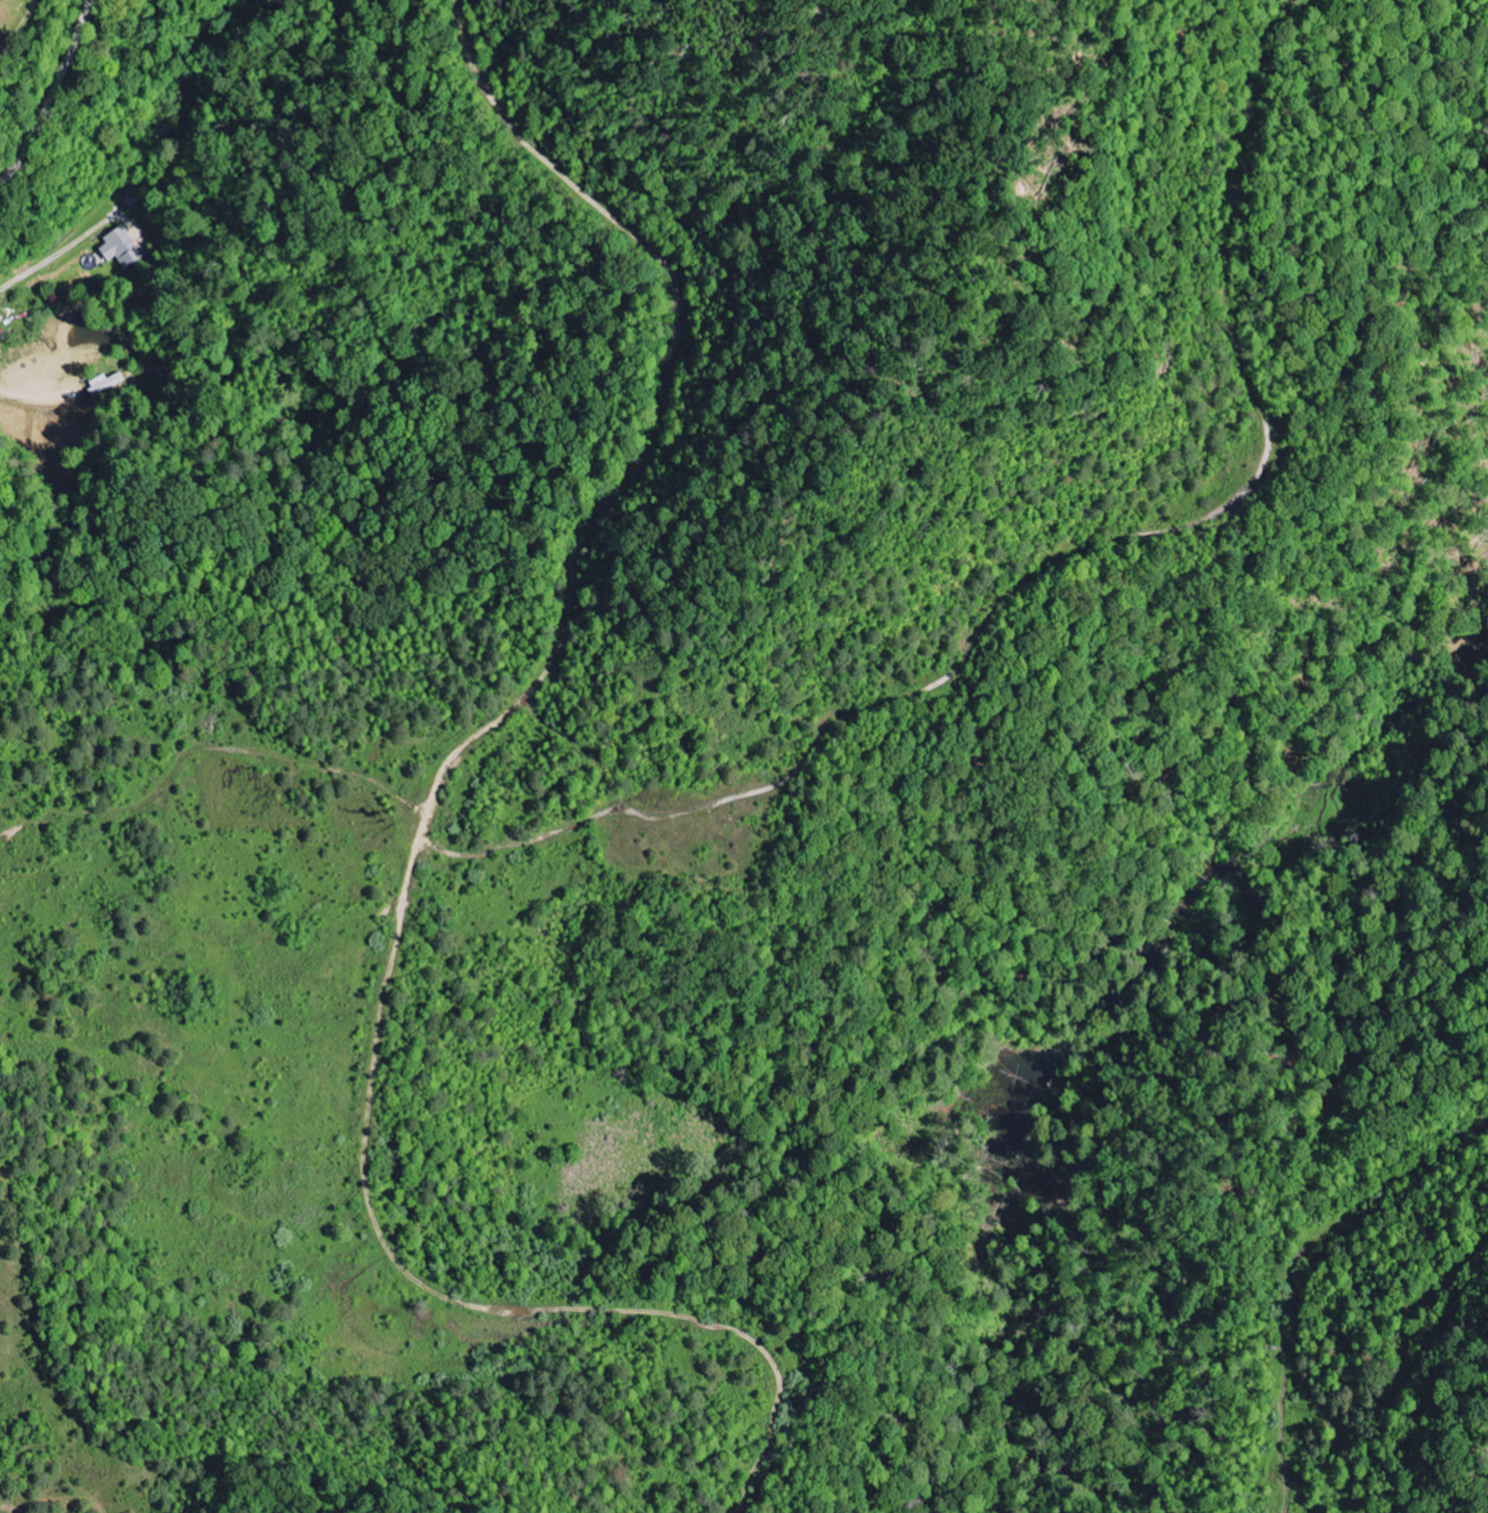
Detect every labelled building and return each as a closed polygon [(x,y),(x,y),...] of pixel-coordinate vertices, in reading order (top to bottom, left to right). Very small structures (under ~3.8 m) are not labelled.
[(117,257),(126,270),(146,256),(124,225),(104,239),(108,244),(101,250),(110,262),(117,257)]
